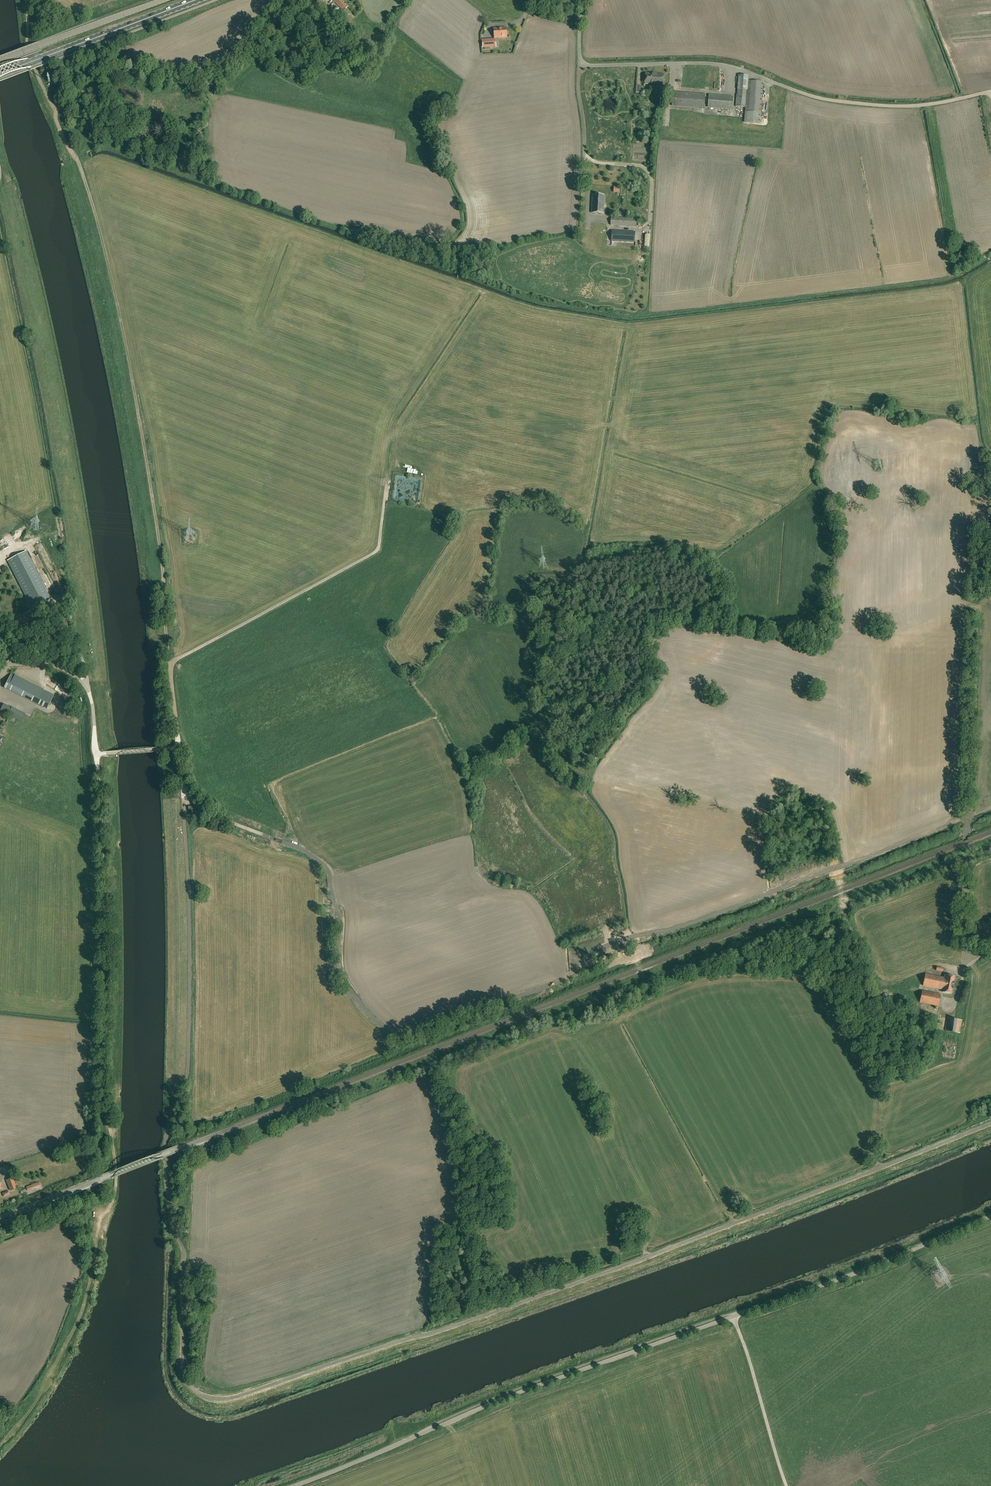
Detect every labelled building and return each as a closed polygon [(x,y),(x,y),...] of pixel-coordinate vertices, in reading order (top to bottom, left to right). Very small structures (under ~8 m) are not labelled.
[(319,11),(323,7),(324,7),(318,0),(313,5),(319,11)] [(344,2),(343,0),(333,0),(344,11),(349,6),(346,3),(345,4),(344,2)] [(507,37),(506,27),(494,28),(494,38),(507,37)] [(491,47),(490,39),(482,39),(483,48),(491,47)] [(646,73),(645,83),(654,84),(654,85),(662,85),(663,74),(656,74),(656,75),(654,75),(654,74),(646,73)] [(748,76),(739,75),(737,95),(747,96),(748,80),(748,76)] [(763,82),(748,80),(747,96),(737,95),(736,107),(745,107),(744,122),(760,124),(763,82)] [(704,108),(705,94),(673,92),(672,106),(704,108)] [(733,96),(709,94),(708,107),(732,109),(733,96)] [(591,213),(603,213),(604,195),(592,195),(591,213)] [(636,226),(636,218),(611,217),(611,225),(636,226)] [(603,243),(603,240),(608,241),(610,224),(601,223),(600,243),(603,243)] [(635,242),(635,232),(611,230),(611,241),(615,241),(635,242)] [(51,599),(26,550),(7,560),(32,608),(51,599)] [(25,640),(34,637),(33,631),(23,634),(23,636),(25,640)] [(42,636),(32,639),(34,645),(44,642),(43,642),(46,641),(45,638),(43,639),(42,636)] [(11,674),(4,687),(47,708),(53,695),(11,674)] [(12,708),(3,704),(0,710),(9,714),(12,708)] [(945,975),(944,977),(925,974),(923,986),(943,990),(943,992),(951,993),(955,977),(945,975)] [(939,1006),(941,994),(922,990),(920,1003),(939,1006)] [(892,999),(890,994),(885,993),(881,997),(883,1003),(888,1003),(892,999)] [(945,1031),(960,1033),(962,1020),(947,1017),(945,1031)] [(6,1180),(10,1190),(17,1188),(13,1178),(6,1180)] [(39,1182),(26,1187),(28,1191),(32,1189),(32,1188),(34,1188),(40,1186),(39,1182)]
